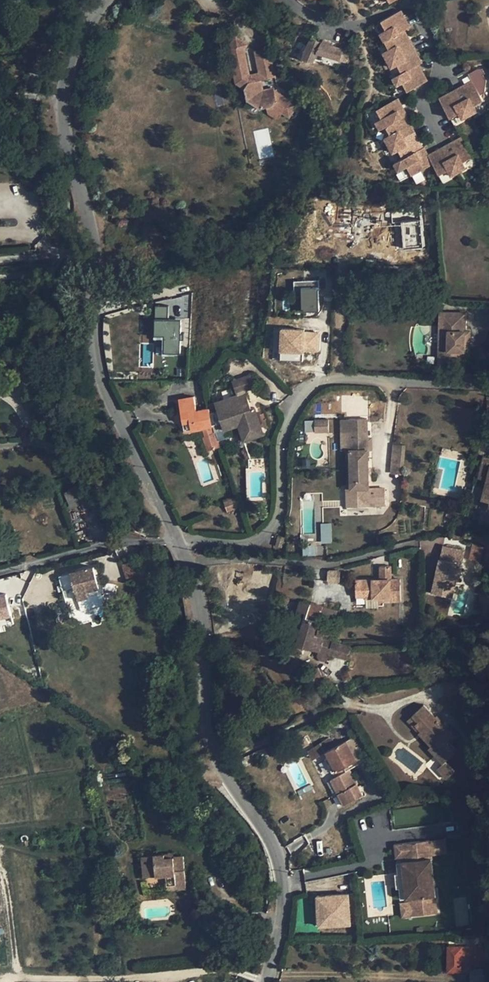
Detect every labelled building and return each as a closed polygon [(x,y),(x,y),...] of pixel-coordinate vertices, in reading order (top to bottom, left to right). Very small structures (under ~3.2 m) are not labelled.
[(411,28),(403,13),(383,23),(388,31),(382,34),(386,41),(406,31),(411,28)] [(389,60),(414,47),(406,31),(386,41),(390,50),(385,53),(389,60)] [(298,105),(275,89),(274,87),(263,90),(261,80),(276,77),(270,48),(255,51),(261,75),(255,77),(250,73),(245,49),(248,44),(236,36),(229,46),(237,82),(245,87),(248,100),(260,108),(267,107),(273,105),(283,112),(290,117),(298,105)] [(349,51),(311,38),(304,51),(302,50),(302,52),(303,52),(300,58),(302,59),(302,60),(303,61),(303,59),(306,60),(305,62),(309,63),(309,61),(313,62),(317,53),(345,62),(349,51)] [(414,47),(389,60),(393,68),(398,65),(403,73),(419,64),(423,62),(414,47)] [(397,76),(394,78),(398,86),(404,83),(408,91),(428,80),(419,64),(403,73),(397,76)] [(456,89),(470,114),(477,110),(474,105),(483,100),(472,80),(456,89)] [(470,114),(456,89),(439,98),(450,118),(460,113),(463,118),(470,114)] [(384,108),(379,110),(384,120),(378,122),(382,129),(387,126),(407,116),(408,115),(400,99),(384,108)] [(273,105),(267,107),(268,112),(279,119),(283,112),(273,105)] [(416,132),(407,116),(387,126),(392,136),(387,139),(391,146),(416,132)] [(405,159),(425,148),(416,132),(391,146),(395,153),(400,151),(405,159)] [(447,150),(461,175),(468,171),(465,165),(474,161),(463,141),(447,150)] [(405,159),(399,162),(403,170),(409,166),(414,176),(435,164),(431,158),(426,148),(425,148),(405,159)] [(461,175),(447,150),(431,158),(435,164),(442,178),(451,173),(454,179),(461,175)] [(396,173),(399,181),(410,176),(406,169),(396,173)] [(401,221),(402,247),(422,247),(422,221),(401,221)] [(321,287),(304,288),(305,309),(321,309),(321,287)] [(166,319),(166,306),(154,306),(154,335),(164,335),(164,352),(180,352),(180,338),(182,338),(182,332),(180,332),(180,319),(166,319)] [(467,313),(441,313),(440,366),(466,367),(466,351),(471,351),(471,331),(466,331),(467,313)] [(20,327),(19,327),(17,340),(25,342),(27,329),(26,328),(20,327)] [(282,327),(281,349),(303,350),(304,349),(318,350),(319,331),(304,331),(305,328),(282,327)] [(303,350),(281,349),(280,358),(303,359),(303,350)] [(249,375),(234,380),(238,393),(253,388),(249,375)] [(246,392),(215,402),(218,411),(222,422),(224,430),(239,425),(246,423),(248,429),(261,425),(255,407),(251,409),(247,410),(245,405),(249,403),(246,392)] [(194,396),(179,399),(184,430),(203,427),(203,429),(205,436),(203,437),(208,451),(220,447),(215,433),(213,427),(212,427),(212,424),(210,413),(209,408),(196,411),(194,396)] [(218,411),(215,402),(209,404),(209,408),(210,413),(218,411)] [(222,422),(218,411),(210,413),(212,424),(222,422)] [(328,431),(328,419),(314,420),(315,431),(328,431)] [(342,431),(350,431),(349,419),(342,419),(342,431)] [(349,419),(350,431),(367,430),(367,419),(349,419)] [(224,430),(222,422),(212,424),(212,427),(213,427),(215,433),(224,430)] [(248,429),(246,423),(239,425),(244,441),(251,439),(248,429)] [(261,425),(248,429),(251,439),(264,434),(261,425)] [(350,450),(351,469),(368,469),(368,449),(368,438),(367,430),(350,431),(350,450)] [(350,431),(342,431),(342,450),(350,450),(350,431)] [(404,460),(405,445),(393,444),(393,445),(394,445),(393,459),(404,460)] [(484,457),(479,478),(487,480),(482,499),(488,501),(488,458),(484,457)] [(404,460),(393,459),(392,473),(403,474),(404,460)] [(368,469),(351,469),(351,488),(347,488),(347,500),(359,500),(360,507),(369,506),(369,505),(385,505),(385,488),(375,488),(375,492),(373,492),(373,493),(369,493),(369,489),(368,469)] [(443,474),(436,473),(433,487),(440,488),(443,474)] [(477,479),(471,496),(478,498),(484,481),(477,479)] [(83,482),(67,489),(68,491),(65,492),(71,508),(82,504),(85,510),(93,506),(83,482)] [(238,499),(226,503),(229,513),(242,508),(238,499)] [(321,543),(331,543),(331,524),(321,524),(321,543)] [(284,537),(278,536),(275,546),(281,548),(284,537)] [(484,546),(472,544),(469,560),(480,563),(484,546)] [(465,551),(443,546),(440,559),(436,575),(432,593),(452,597),(455,579),(458,580),(462,564),(465,551)] [(125,577),(131,575),(128,564),(122,565),(125,577)] [(94,566),(70,572),(78,599),(101,592),(100,587),(94,566)] [(381,579),(356,580),(356,596),(366,596),(366,598),(378,598),(390,598),(390,600),(400,600),(400,579),(391,579),(390,566),(380,566),(381,579)] [(340,571),(328,571),(327,580),(340,581),(340,571)] [(425,607),(448,611),(451,599),(428,595),(425,607)] [(0,597),(0,621),(10,618),(5,596),(0,597)] [(378,598),(366,598),(366,606),(378,606),(378,598)] [(318,621),(306,618),(310,603),(300,600),(297,609),(306,613),(296,645),(319,651),(321,645),(330,648),(329,654),(333,656),(337,643),(332,641),(323,639),(314,636),(318,621)] [(323,606),(310,603),(306,618),(318,621),(319,617),(323,606)] [(337,610),(323,606),(319,617),(334,621),(337,610)] [(351,647),(337,643),(333,656),(347,660),(351,647)] [(330,648),(321,645),(319,651),(318,653),(319,655),(320,657),(322,657),(324,658),(325,657),(327,657),(328,656),(329,654),(330,648)] [(313,681),(322,678),(319,667),(311,670),(303,673),(305,679),(311,677),(313,681)] [(458,681),(445,682),(447,697),(460,695),(458,681)] [(423,705),(412,716),(418,722),(415,724),(421,730),(424,733),(422,735),(431,746),(429,748),(443,763),(445,761),(457,751),(447,741),(453,736),(423,705)] [(415,724),(418,722),(412,716),(407,720),(413,726),(415,724)] [(415,724),(413,726),(419,732),(421,730),(415,724)] [(341,728),(337,730),(343,739),(346,737),(341,728)] [(308,733),(301,735),(304,743),(311,741),(308,733)] [(346,741),(338,745),(332,739),(329,738),(321,744),(326,752),(328,757),(336,771),(343,768),(356,761),(355,759),(350,749),(346,741)] [(359,744),(350,749),(355,759),(365,754),(359,744)] [(336,771),(328,757),(325,759),(332,773),(336,771)] [(356,761),(343,768),(346,772),(358,765),(356,761)] [(453,771),(445,761),(443,763),(438,768),(446,777),(453,771)] [(346,772),(331,780),(345,805),(363,795),(350,770),(346,772)] [(428,842),(403,845),(404,856),(405,856),(410,856),(410,861),(405,862),(409,897),(414,897),(437,894),(433,859),(430,859),(428,842)] [(405,856),(404,856),(403,845),(400,846),(400,844),(394,844),(396,857),(402,857),(402,862),(405,861),(405,856)] [(154,855),(142,856),(144,876),(156,876),(166,874),(166,879),(175,879),(175,885),(186,884),(183,856),(173,857),(165,858),(164,854),(154,855)] [(404,898),(409,897),(405,862),(400,862),(401,873),(399,873),(400,887),(403,887),(404,898)] [(318,896),(320,926),(352,925),(351,894),(318,896)] [(415,902),(404,903),(405,914),(436,911),(434,894),(414,897),(415,902)] [(468,925),(466,897),(453,898),(456,926),(468,925)] [(483,947),(448,947),(448,971),(469,972),(470,972),(470,965),(482,965),(483,947)] [(469,972),(470,981),(482,981),(482,971),(470,972),(469,972)]
